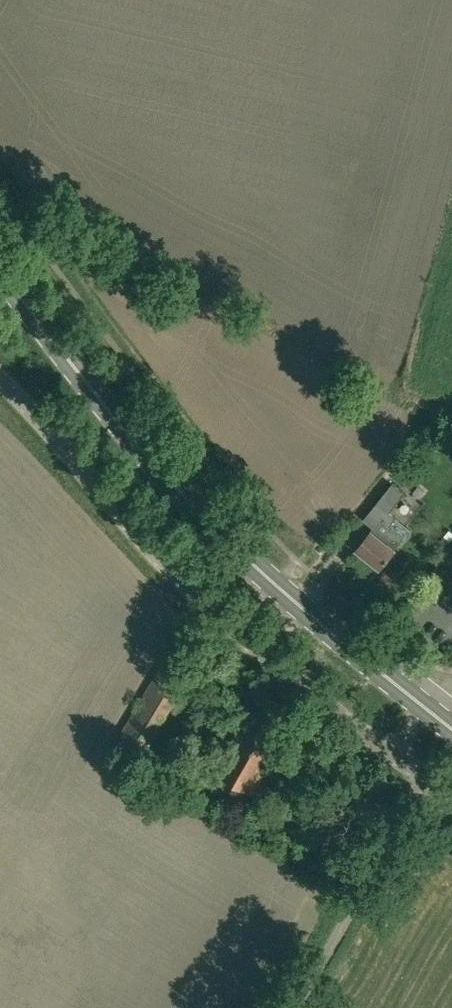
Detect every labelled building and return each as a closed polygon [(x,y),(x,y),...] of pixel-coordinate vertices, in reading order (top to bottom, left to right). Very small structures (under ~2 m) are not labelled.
[(393,482),(383,495),(395,504),(405,492),(393,482)] [(418,487),(413,493),(419,498),(424,492),(418,487)] [(365,539),(358,547),(382,566),(404,538),(405,539),(411,532),(411,528),(403,522),(378,502),(364,519),(374,527),(370,532),(365,539)] [(144,755),(187,681),(160,666),(116,740),(144,755)] [(254,793),(282,743),(244,721),(230,746),(232,747),(218,772),(254,793)]
